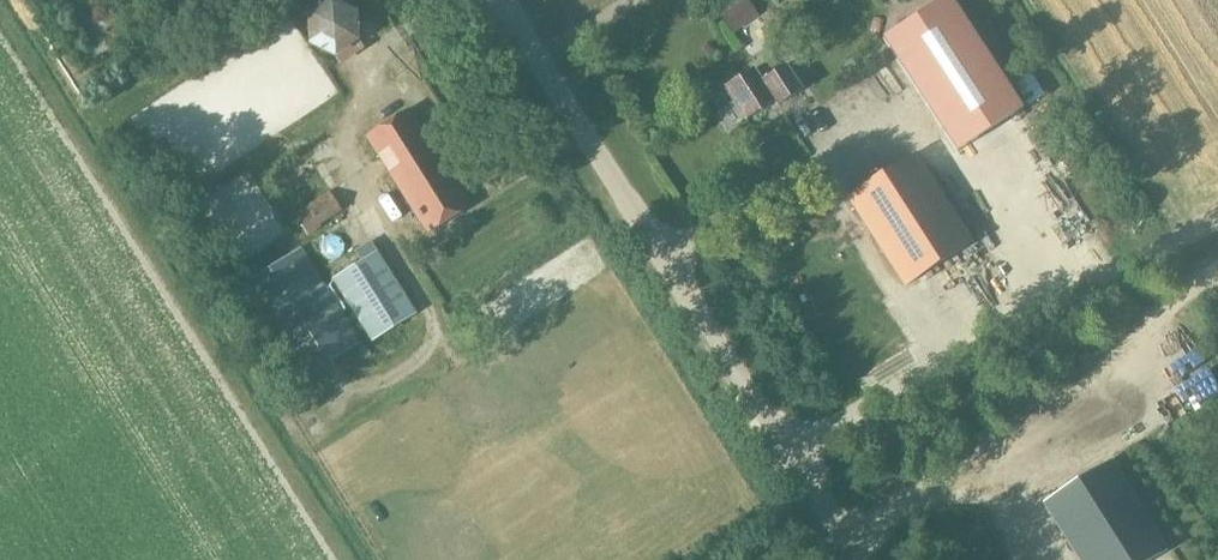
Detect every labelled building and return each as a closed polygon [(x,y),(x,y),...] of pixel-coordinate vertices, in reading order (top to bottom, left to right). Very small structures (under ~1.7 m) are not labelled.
[(359,9),(343,0),(309,0),(294,28),(337,51),(359,9)] [(950,0),(940,0),(882,37),(956,151),(1021,109),(950,0)] [(754,69),(724,87),(744,121),(774,103),(776,107),(801,92),(787,67),(762,82),(754,69)] [(170,87),(206,164),(234,151),(234,123),(241,120),(262,119),(260,115),(259,76),(247,82),(247,86),(228,95),(225,95),(220,84),(220,70),(205,71),(183,81),(170,87)] [(426,232),(467,206),(406,110),(366,136),(426,232)] [(904,286),(971,243),(913,154),(847,197),(904,286)] [(216,185),(246,245),(279,229),(249,169),(216,185)] [(307,236),(342,212),(327,190),(292,214),(307,236)] [(360,342),(323,284),(301,248),(234,289),(293,384),(360,342)] [(370,342),(417,313),(378,250),(330,279),(370,342)] [(869,439),(884,431),(879,420),(863,428),(869,439)] [(1079,559),(1147,559),(1166,548),(1109,459),(1042,501),(1079,559)]
